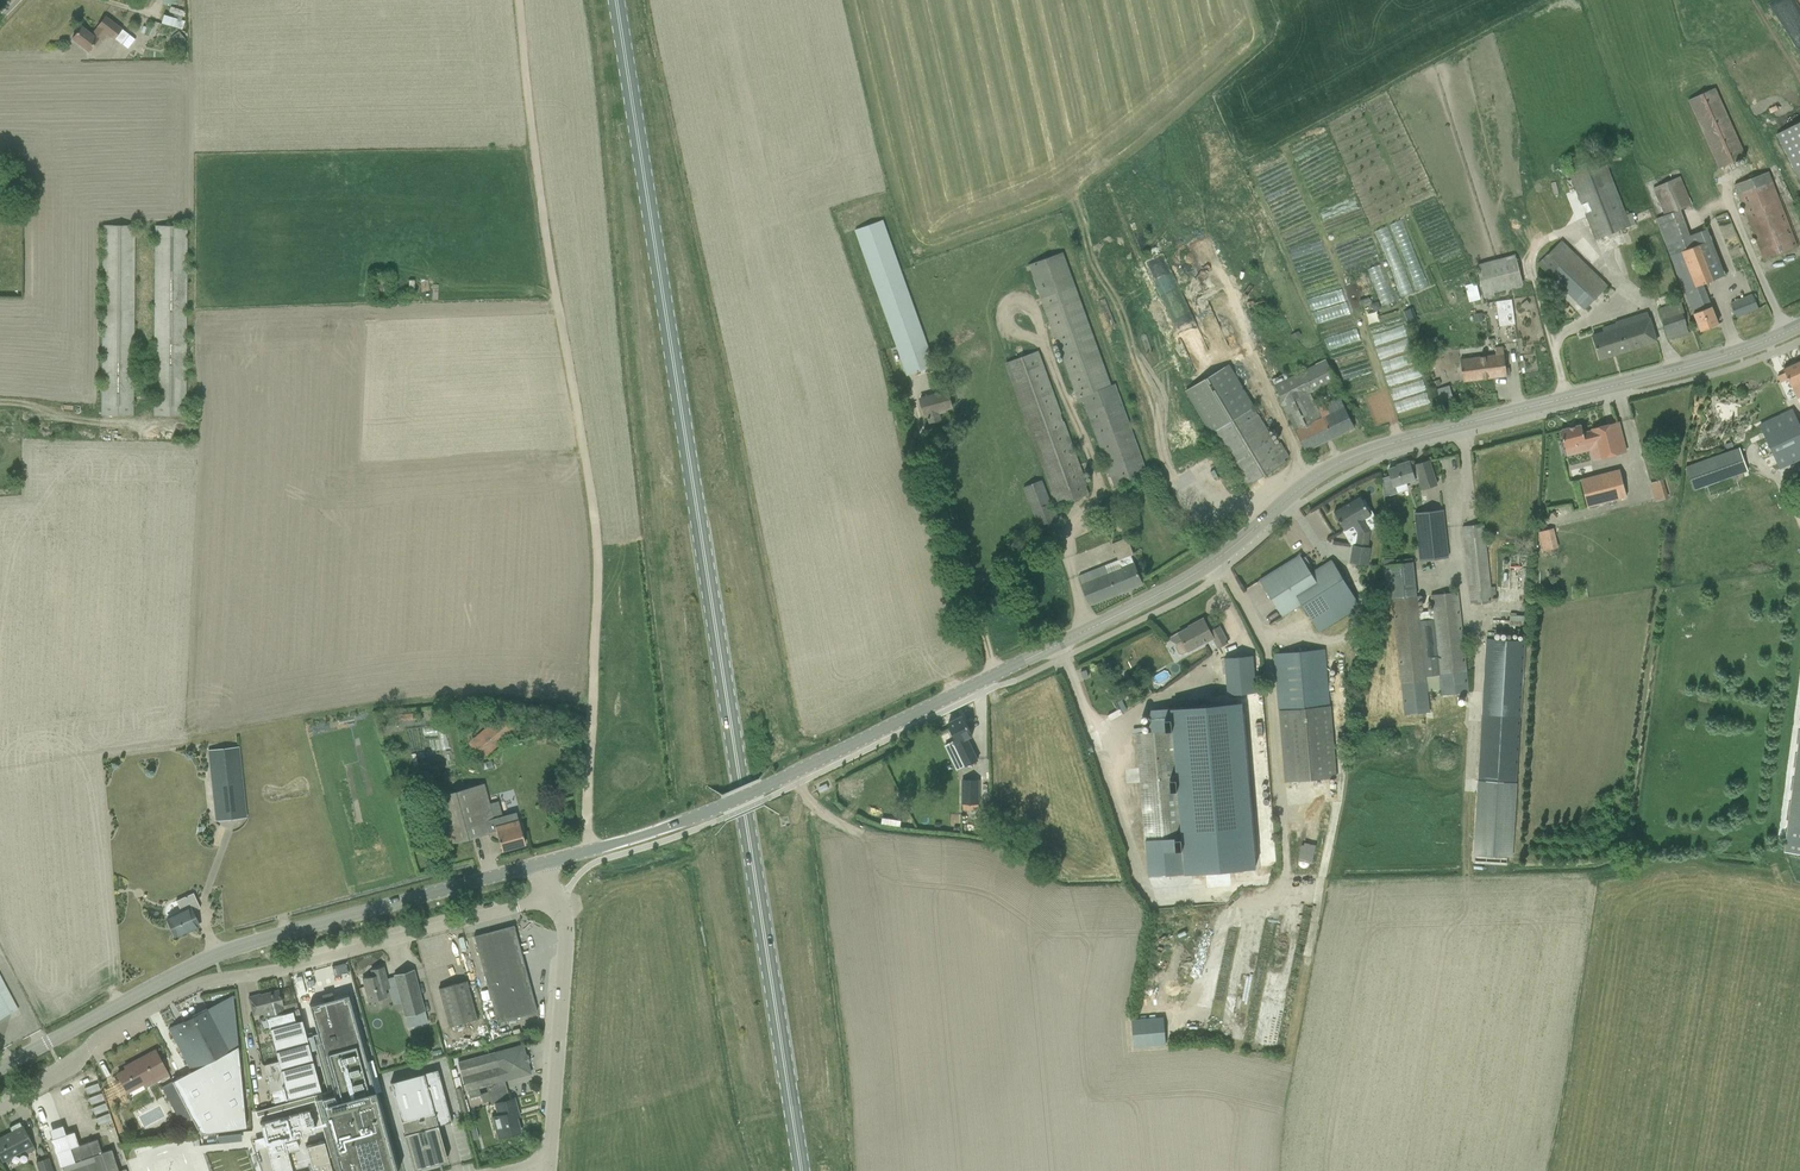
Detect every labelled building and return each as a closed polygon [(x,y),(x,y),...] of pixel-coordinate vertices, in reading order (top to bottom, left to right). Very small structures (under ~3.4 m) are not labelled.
[(170,7),(168,12),(182,17),(183,11),(170,7)] [(184,21),(163,15),(160,23),(181,29),(184,21)] [(71,39),(81,46),(87,51),(97,39),(99,41),(106,33),(113,39),(114,38),(121,44),(128,35),(105,16),(97,27),(91,34),(81,26),(71,39)] [(171,37),(178,46),(185,40),(178,31),(171,37)] [(1687,100),(1718,169),(1734,162),(1742,158),(1746,156),(1715,88),(1687,100)] [(1775,135),(1799,183),(1799,122),(1775,135)] [(1594,240),(1635,224),(1631,213),(1626,214),(1603,155),(1567,170),(1594,240)] [(1734,162),(1736,167),(1744,163),(1742,158),(1734,162)] [(1767,172),(1734,184),(1763,260),(1797,247),(1767,172)] [(1652,188),(1663,215),(1680,209),(1692,204),(1680,176),(1652,188)] [(1663,215),(1655,218),(1700,331),(1717,324),(1702,284),(1725,275),(1707,228),(1689,235),(1680,209),(1663,215)] [(883,220),(854,230),(906,376),(935,365),(883,220)] [(133,226),(103,225),(101,416),(132,416),(133,226)] [(155,226),(153,416),(184,416),(186,226),(155,226)] [(1607,286),(1561,240),(1537,264),(1584,310),(1607,286)] [(1063,252),(1028,265),(1078,403),(1083,402),(1113,486),(1147,473),(1115,384),(1111,385),(1063,252)] [(1185,301),(1163,252),(1149,258),(1171,307),(1185,301)] [(1515,254),(1475,264),(1484,299),(1494,296),(1493,293),(1522,285),(1515,254)] [(373,278),(374,298),(389,298),(388,277),(373,278)] [(1752,294),(1730,303),(1736,317),(1758,308),(1752,294)] [(1511,299),(1496,301),(1499,326),(1514,324),(1511,299)] [(1672,339),(1688,334),(1678,302),(1657,308),(1664,330),(1669,329),(1672,339)] [(1599,359),(1656,341),(1647,312),(1615,322),(1617,327),(1591,335),(1599,359)] [(1471,320),(1472,335),(1488,333),(1486,318),(1471,320)] [(1463,382),(1506,376),(1502,346),(1494,347),(1495,354),(1460,359),(1463,382)] [(1038,351),(1004,363),(1053,497),(1055,497),(1059,505),(1089,494),(1086,486),(1087,485),(1038,351)] [(1315,365),(1274,385),(1282,402),(1281,403),(1295,431),(1305,451),(1354,428),(1339,396),(1317,407),(1310,392),(1328,383),(1334,395),(1341,391),(1325,359),(1315,364),(1315,365)] [(1783,369),(1784,372),(1787,378),(1796,397),(1799,395),(1799,361),(1783,369)] [(1210,432),(1253,406),(1229,364),(1185,391),(1210,432)] [(1784,372),(1777,376),(1780,381),(1787,378),(1784,372)] [(1437,398),(1450,396),(1448,385),(1435,388),(1437,398)] [(918,398),(924,418),(927,418),(929,424),(941,420),(939,414),(946,412),(945,410),(953,408),(948,390),(918,398)] [(1253,406),(1210,432),(1244,487),(1285,462),(1284,459),(1267,431),(1253,406)] [(1759,426),(1779,468),(1799,458),(1799,455),(1795,445),(1799,442),(1799,426),(1798,423),(1792,410),(1759,426)] [(1581,424),(1560,430),(1566,455),(1596,447),(1599,458),(1625,451),(1618,422),(1592,429),(1592,430),(1583,432),(1581,424)] [(1272,428),(1267,431),(1284,459),(1289,456),(1280,442),(1272,428)] [(1693,489),(1747,470),(1741,452),(1745,451),(1743,446),(1685,467),(1693,489)] [(1401,465),(1388,469),(1390,475),(1393,486),(1395,485),(1418,478),(1422,489),(1436,484),(1428,460),(1410,466),(1409,461),(1401,464),(1401,465)] [(1587,506),(1625,496),(1619,469),(1580,479),(1587,506)] [(1381,478),(1383,496),(1388,494),(1388,495),(1397,492),(1395,485),(1393,486),(1390,475),(1381,478)] [(1668,498),(1663,479),(1650,483),(1655,502),(1668,498)] [(1042,480),(1022,487),(1041,536),(1060,529),(1042,480)] [(1360,497),(1333,512),(1335,514),(1334,515),(1334,517),(1335,519),(1336,521),(1337,522),(1339,521),(1344,531),(1353,526),(1357,533),(1355,545),(1353,545),(1350,562),(1368,565),(1370,547),(1367,547),(1370,531),(1364,520),(1371,515),(1360,497)] [(1416,523),(1420,561),(1447,558),(1442,512),(1430,513),(1424,514),(1424,522),(1416,523)] [(1471,603),(1491,601),(1483,524),(1462,526),(1471,603)] [(1538,532),(1543,551),(1558,547),(1553,528),(1538,532)] [(1078,575),(1089,605),(1142,584),(1131,556),(1133,555),(1127,538),(1111,544),(1118,559),(1078,575)] [(1299,555),(1259,580),(1282,617),(1301,605),(1313,623),(1355,597),(1331,559),(1310,572),(1299,555)] [(1412,561),(1382,564),(1386,600),(1391,599),(1404,715),(1429,712),(1427,692),(1425,676),(1418,612),(1412,561)] [(1431,611),(1418,612),(1425,676),(1427,692),(1440,690),(1441,695),(1468,692),(1458,592),(1429,594),(1431,611)] [(1522,628),(1521,615),(1507,615),(1507,629),(1522,628)] [(1204,620),(1178,633),(1182,640),(1176,644),(1175,647),(1178,654),(1182,654),(1188,651),(1189,652),(1212,640),(1217,649),(1229,643),(1219,625),(1209,630),(1204,620)] [(1182,640),(1178,633),(1167,639),(1176,644),(1182,640)] [(1512,854),(1524,641),(1487,639),(1479,780),(1473,863),(1506,865),(1507,854),(1512,854)] [(1274,654),(1284,782),(1336,778),(1330,706),(1329,706),(1324,650),(1274,654)] [(1135,733),(1148,877),(1184,874),(1172,739),(1178,738),(1190,873),(1229,870),(1216,711),(1229,710),(1243,868),(1278,866),(1260,655),(1223,659),(1226,696),(1175,700),(1176,708),(1172,708),(1174,730),(1135,733)] [(1784,853),(1799,855),(1799,702),(1784,853)] [(505,711),(467,743),(481,759),(519,727),(505,711)] [(1160,729),(1172,728),(1170,714),(1158,716),(1160,729)] [(955,739),(952,741),(964,766),(978,760),(968,739),(972,737),(962,716),(947,723),(955,739)] [(955,770),(964,766),(952,741),(943,745),(955,770)] [(206,750),(214,822),(247,818),(239,746),(206,750)] [(978,779),(961,779),(961,805),(979,804),(978,779)] [(483,783),(424,799),(436,846),(495,831),(501,850),(524,844),(515,812),(502,816),(492,818),(488,803),(483,783)] [(498,801),(488,803),(492,818),(502,816),(498,801)] [(191,836),(202,831),(197,821),(187,825),(191,836)] [(190,930),(198,926),(191,912),(199,908),(192,893),(175,901),(180,911),(166,918),(174,936),(189,929),(190,930)] [(473,936),(496,1023),(536,1012),(513,925),(473,936)] [(449,940),(461,937),(460,932),(448,935),(449,940)] [(392,986),(390,977),(386,978),(383,966),(370,970),(372,976),(361,979),(368,1002),(385,997),(383,990),(389,988),(389,987),(392,986)] [(393,976),(390,977),(392,986),(396,1003),(400,1002),(406,1023),(425,1018),(424,1011),(413,969),(393,975),(393,976)] [(0,977),(0,1018),(17,1009),(0,977)] [(437,989),(441,1000),(447,1026),(476,1018),(469,993),(466,981),(437,989)] [(259,995),(249,997),(252,1011),(260,1009),(261,1012),(263,1011),(264,1017),(284,1012),(278,990),(259,995)] [(171,1080),(199,1130),(245,1125),(232,994),(168,1029),(191,1070),(171,1080)] [(301,1057),(290,1014),(266,1020),(277,1061),(264,1065),(271,1092),(284,1089),(308,1083),(301,1057)] [(1165,1044),(1163,1017),(1132,1020),(1134,1047),(1165,1044)] [(426,1056),(432,1049),(422,1041),(416,1048),(426,1056)] [(457,1062),(462,1079),(465,1091),(530,1073),(527,1062),(528,1062),(526,1055),(525,1055),(522,1045),(510,1048),(457,1062)] [(117,1074),(127,1094),(142,1085),(144,1089),(168,1076),(155,1051),(128,1065),(129,1068),(117,1074)] [(451,1123),(436,1070),(390,1082),(404,1134),(403,1134),(413,1170),(435,1164),(433,1157),(445,1154),(437,1125),(449,1122),(450,1124),(451,1123)] [(456,1088),(454,1089),(461,1113),(469,1110),(468,1108),(467,1108),(466,1106),(468,1106),(467,1104),(466,1104),(466,1103),(467,1102),(466,1100),(465,1100),(465,1099),(463,1100),(458,1080),(454,1081),(456,1088)] [(469,1099),(480,1096),(482,1102),(490,1100),(486,1086),(467,1091),(469,1099)] [(491,1117),(494,1126),(497,1137),(520,1131),(514,1110),(517,1110),(513,1098),(494,1103),(497,1115),(491,1117)] [(258,1123),(265,1147),(271,1170),(291,1170),(286,1152),(298,1149),(294,1137),(313,1132),(312,1126),(315,1125),(310,1109),(277,1118),(258,1123)] [(1,1162),(25,1150),(27,1153),(35,1149),(22,1125),(21,1126),(19,1122),(9,1127),(11,1131),(0,1137),(0,1160),(1,1162)] [(50,1139),(59,1167),(61,1166),(63,1170),(118,1170),(111,1149),(101,1152),(96,1139),(78,1145),(73,1131),(50,1139)] [(248,1150),(241,1152),(235,1132),(200,1143),(206,1163),(209,1162),(211,1170),(254,1170),(248,1150)] [(322,1141),(305,1146),(311,1167),(312,1170),(307,1170),(331,1170),(322,1141)] [(133,1162),(135,1170),(198,1170),(191,1146),(133,1162)] [(38,1170),(51,1170),(46,1158),(35,1162),(38,1170)]
